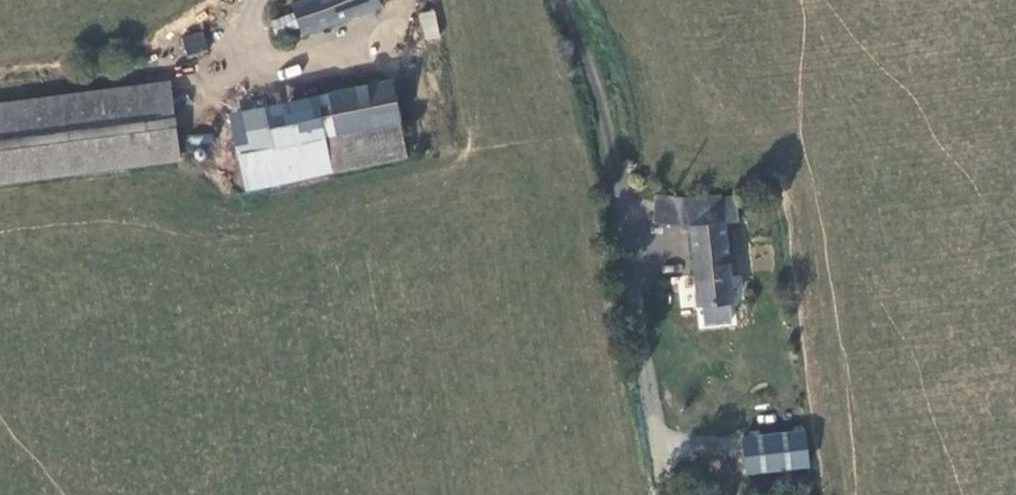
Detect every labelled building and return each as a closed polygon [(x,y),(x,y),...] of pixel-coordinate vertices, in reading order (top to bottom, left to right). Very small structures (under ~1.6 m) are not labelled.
[(376,0),(292,0),(290,0),(300,34),(378,9),(376,0)] [(423,41),(440,39),(435,10),(419,12),(423,41)] [(294,14),(270,19),(273,33),(297,28),(294,14)] [(187,56),(208,49),(202,31),(181,37),(187,56)] [(255,105),(269,179),(429,149),(416,76),(255,105)] [(0,106),(0,187),(182,164),(173,86),(0,106)] [(721,199),(720,197),(689,202),(691,224),(723,220),(725,221),(740,218),(737,197),(721,199)] [(651,226),(691,224),(689,202),(647,204),(651,226)] [(725,221),(723,220),(691,224),(696,279),(733,276),(725,221)] [(696,279),(698,307),(702,307),(731,303),(736,303),(733,276),(696,279)] [(731,303),(702,307),(704,325),(734,321),(731,303)] [(744,430),(743,471),(808,472),(808,431),(744,430)]
